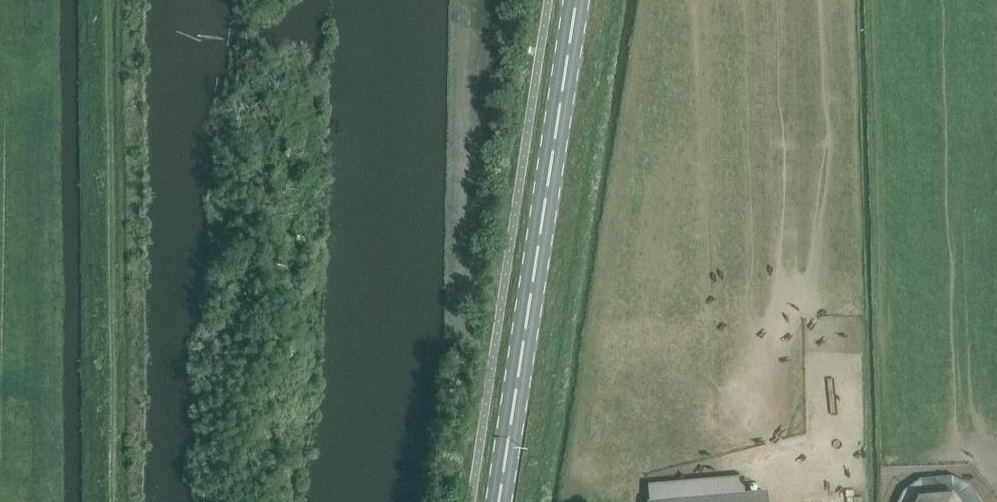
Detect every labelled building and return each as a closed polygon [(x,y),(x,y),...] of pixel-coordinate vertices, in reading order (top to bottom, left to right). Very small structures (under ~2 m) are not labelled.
[(648,501),(766,501),(765,492),(648,501)] [(956,493),(922,496),(919,501),(962,501),(956,493)]
